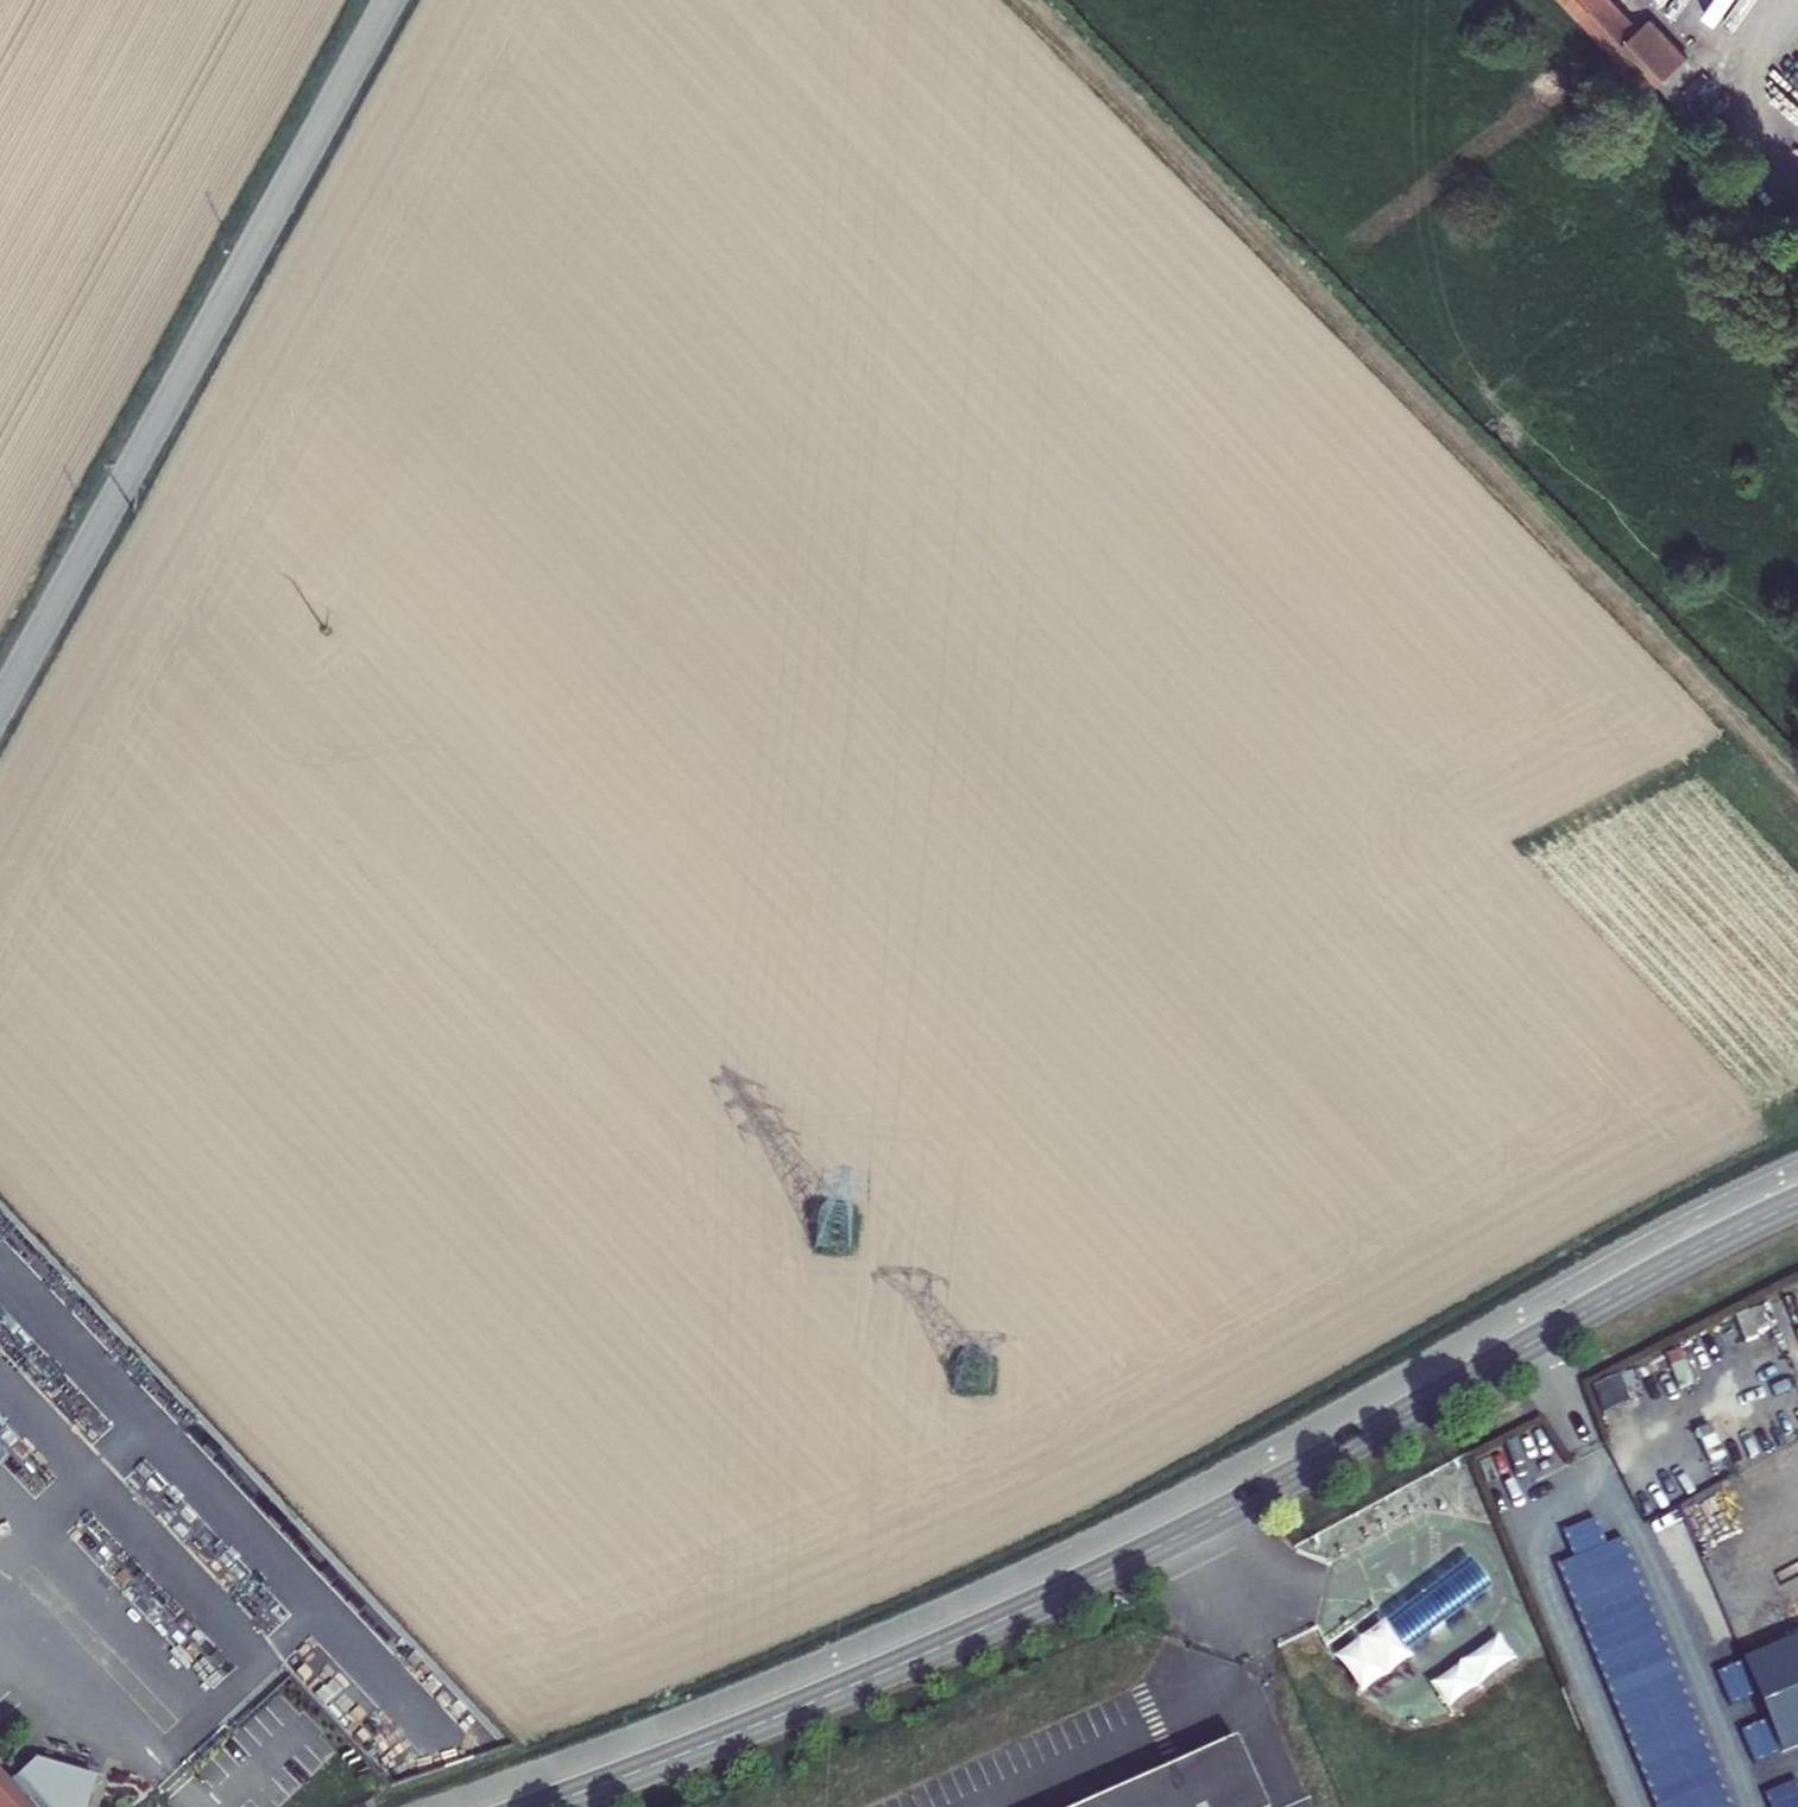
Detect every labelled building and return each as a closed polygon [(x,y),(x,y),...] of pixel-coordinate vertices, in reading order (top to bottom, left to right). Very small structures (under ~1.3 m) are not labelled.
[(1609,60),(1636,34),(1603,0),(1551,0),(1609,60)] [(1683,7),(1717,42),(1762,0),(1691,0),(1683,7)] [(1606,1411),(1633,1400),(1622,1372),(1595,1383),(1606,1411)] [(1483,1554),(1437,1588),(1459,1618),(1505,1584),(1483,1554)] [(1437,1588),(1420,1601),(1442,1631),(1443,1632),(1460,1620),(1459,1618),(1437,1588)] [(1420,1601),(1396,1618),(1418,1648),(1442,1631),(1420,1601)] [(1387,1606),(1361,1625),(1397,1673),(1422,1654),(1418,1648),(1396,1618),(1387,1606)] [(1335,1644),(1370,1693),(1397,1673),(1361,1625),(1335,1644)] [(1797,1737),(1797,1628),(1740,1650),(1775,1745),(1797,1737)] [(1530,1658),(1514,1636),(1476,1664),(1492,1685),(1530,1658)] [(1455,1713),(1492,1685),(1476,1664),(1439,1692),(1455,1713)] [(1017,1806),(1198,1806),(1240,1788),(1210,1720),(1017,1806)] [(0,1778),(0,1806),(27,1806),(0,1778)]
